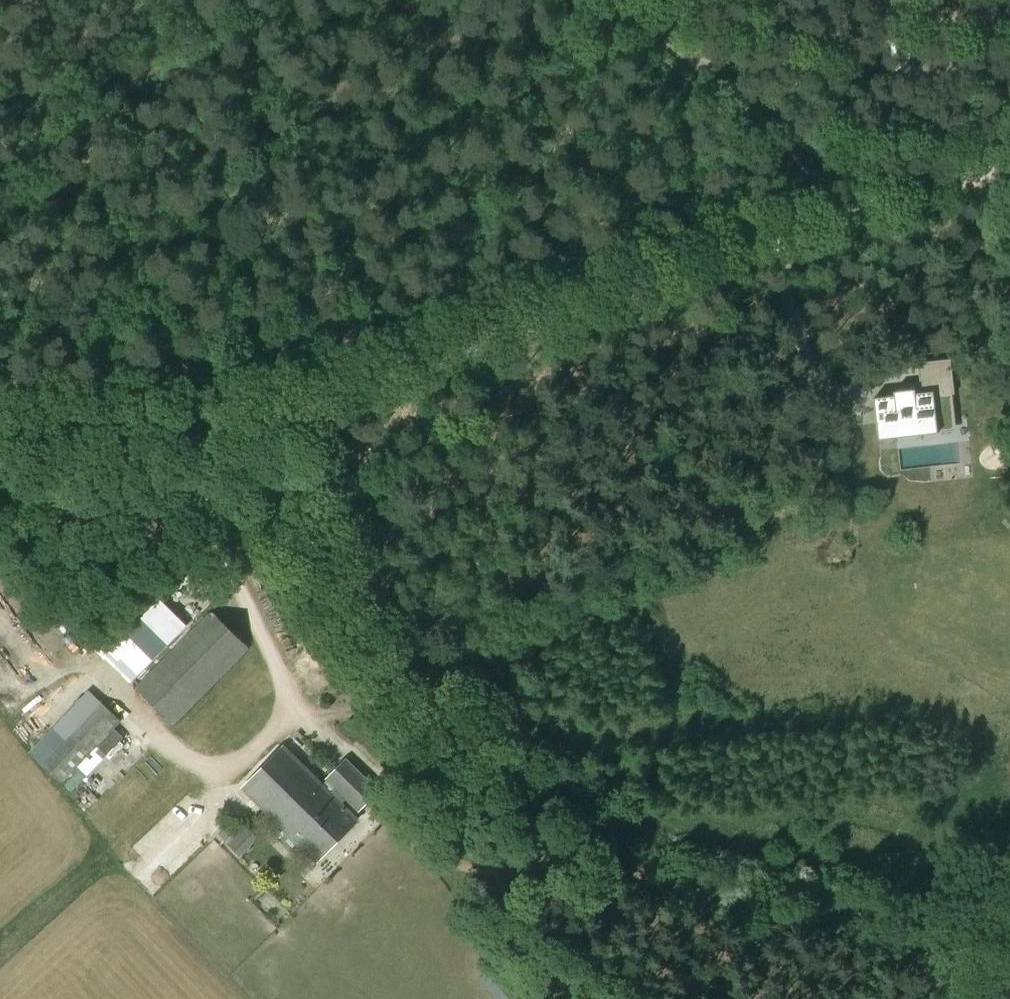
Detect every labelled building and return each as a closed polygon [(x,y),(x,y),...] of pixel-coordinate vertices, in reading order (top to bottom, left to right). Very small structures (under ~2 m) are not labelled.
[(948,420),(947,410),(942,369),(919,372),(921,393),(873,398),(878,440),(937,433),(936,421),(948,420)] [(247,647),(211,613),(138,687),(173,722),(247,647)] [(99,699),(40,762),(62,783),(122,721),(99,699)] [(123,738),(114,729),(97,747),(106,755),(123,738)] [(284,746),(247,783),(243,787),(317,860),(357,819),(284,746)] [(346,760),(328,778),(359,809),(377,791),(346,760)] [(228,825),(219,833),(226,841),(236,833),(228,825)] [(496,998),(526,998),(495,964),(478,978),(496,998)]
